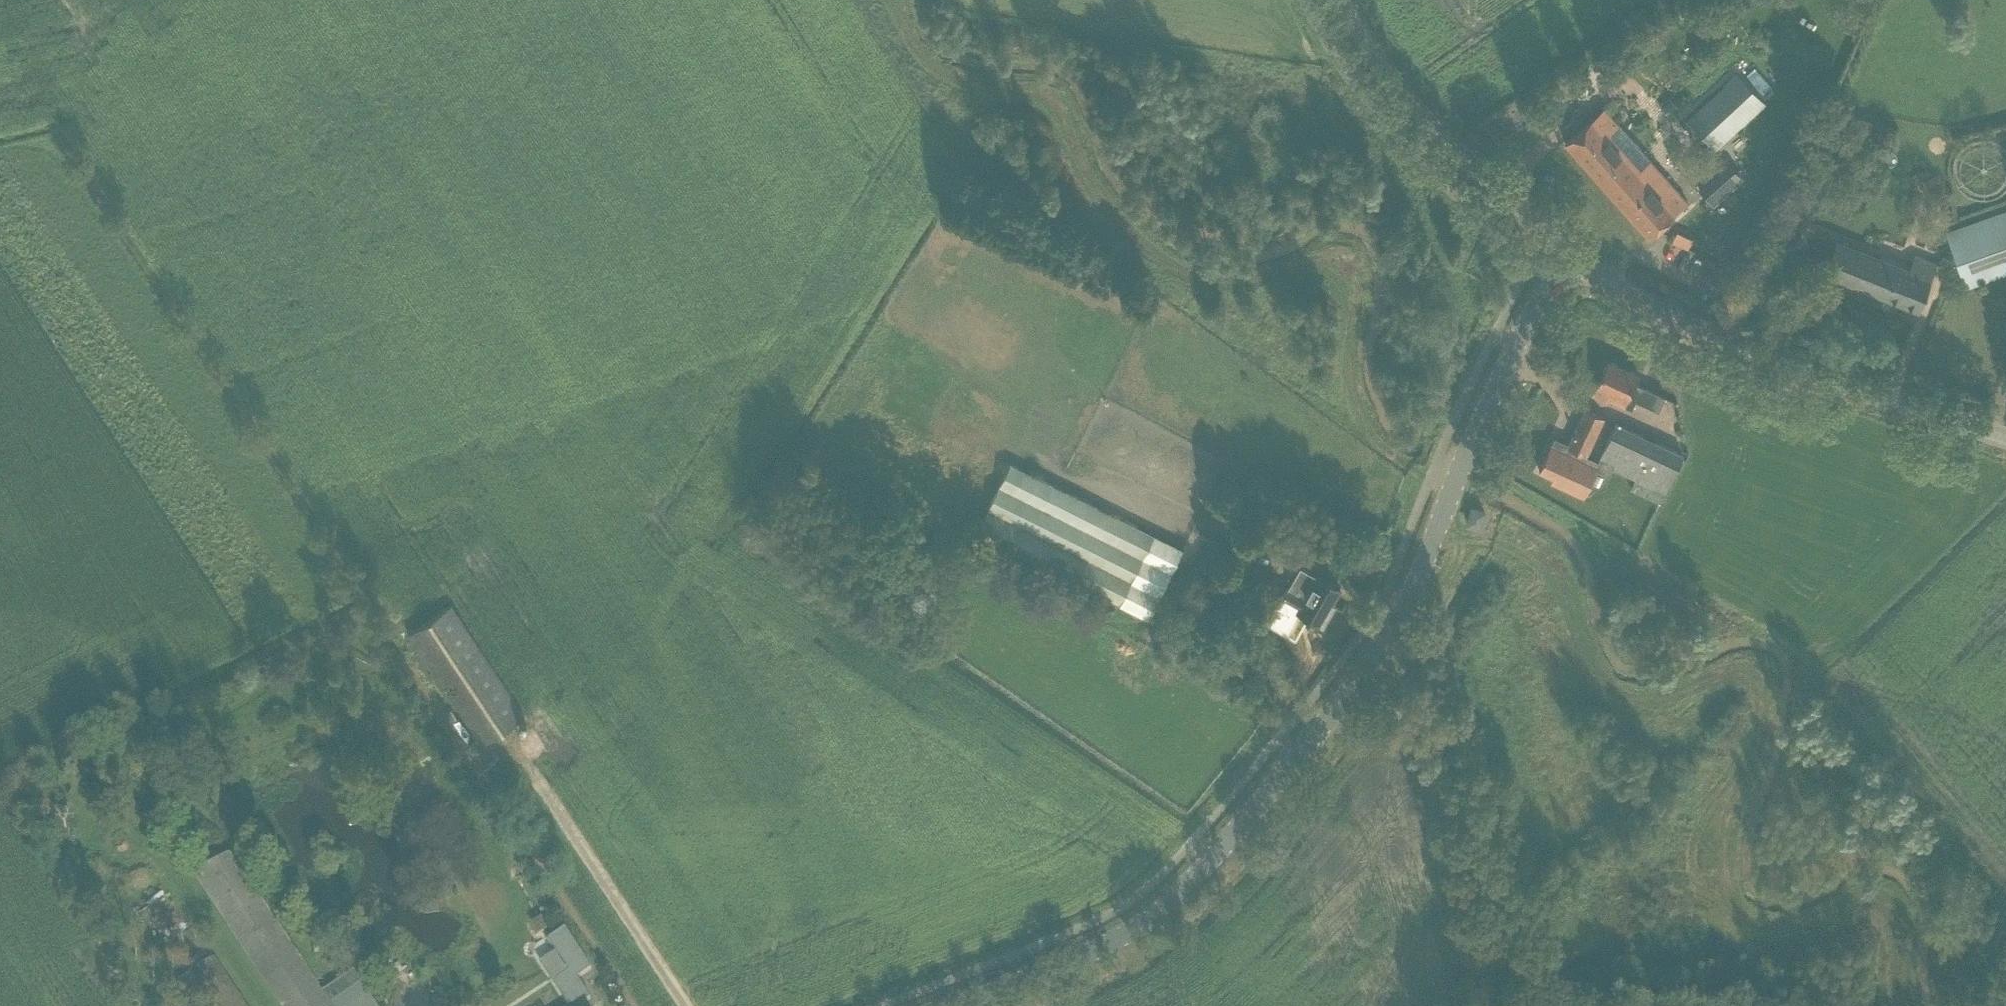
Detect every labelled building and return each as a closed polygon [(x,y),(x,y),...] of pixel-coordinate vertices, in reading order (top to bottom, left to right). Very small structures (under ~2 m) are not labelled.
[(1644,44),(1635,51),(1641,58),(1649,50),(1644,44)] [(1687,120),(1713,148),(1762,102),(1737,74),(1687,120)] [(1669,98),(1660,106),(1668,114),(1676,105),(1669,98)] [(1646,178),(1603,130),(1614,120),(1603,107),(1564,141),(1647,236),(1686,202),(1657,168),(1646,178)] [(1718,174),(1698,191),(1707,201),(1727,184),(1718,174)] [(1964,286),(2005,271),(2005,210),(1945,232),(1964,286)] [(1823,272),(1917,309),(1925,291),(1936,261),(1913,252),(1908,266),(1836,238),(1823,272)] [(1591,393),(1605,400),(1607,397),(1630,408),(1635,399),(1657,409),(1664,395),(1641,385),(1634,381),(1637,373),(1606,359),(1591,393)] [(1597,465),(1584,459),(1603,417),(1584,408),(1564,450),(1550,443),(1538,469),(1568,483),(1566,488),(1583,496),(1597,465)] [(1614,422),(1597,460),(1664,492),(1682,454),(1614,422)] [(975,531),(1148,617),(1183,548),(1010,462),(975,531)] [(1467,522),(1479,526),(1483,510),(1471,506),(1467,522)] [(1296,610),(1319,623),(1339,588),(1317,574),(1315,577),(1300,568),(1288,587),(1287,586),(1279,599),(1297,609),(1296,610)] [(486,739),(524,714),(451,604),(410,631),(482,744),(488,741),(486,739)] [(195,878),(252,965),(285,939),(230,854),(195,878)] [(542,915),(532,921),(539,931),(548,925),(542,915)] [(550,944),(547,941),(546,942),(568,974),(554,983),(570,1005),(579,1005),(589,1000),(576,980),(590,970),(564,930),(562,931),(565,934),(550,944)] [(536,993),(509,1005),(542,1005),(536,993)]
